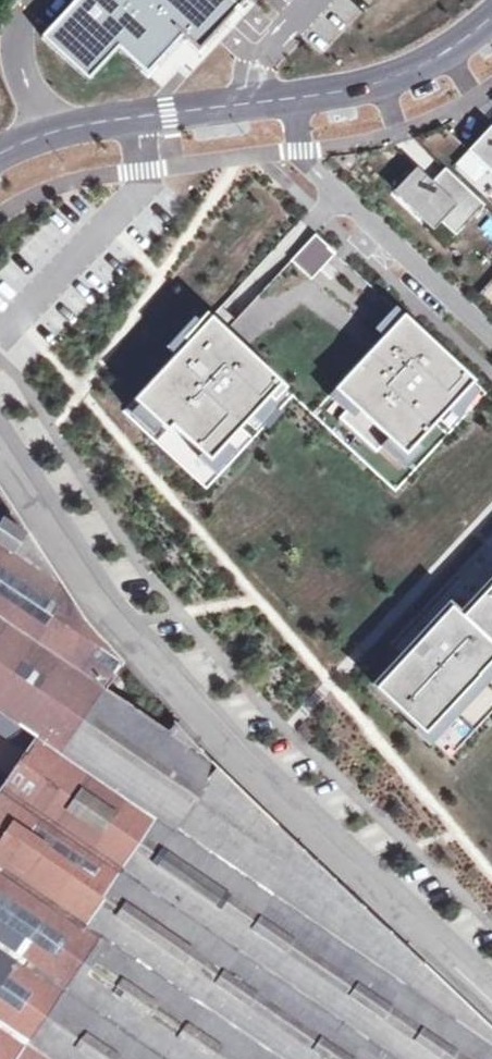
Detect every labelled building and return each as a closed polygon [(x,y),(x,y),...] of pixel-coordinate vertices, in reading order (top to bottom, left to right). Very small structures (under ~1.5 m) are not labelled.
[(468,151),(491,174),(491,127),(491,126),(468,151)] [(484,205),(445,168),(432,182),(416,167),(396,188),(409,200),(405,204),(433,230),(440,222),(455,236),(484,205)] [(312,233),(288,260),(309,279),(334,251),(312,233)] [(475,381),(403,315),(335,389),(351,405),(338,419),(376,453),(388,440),(405,456),(475,381)] [(284,387),(209,317),(131,399),(165,431),(170,426),(207,461),(267,397),(271,401),(284,387)] [(270,822),(210,765),(83,623),(0,497),(0,712),(34,735),(0,786),(0,1058),(491,1058),(491,1033),(270,822)] [(374,688),(423,733),(491,658),(491,582),(460,617),(449,607),(374,688)]
